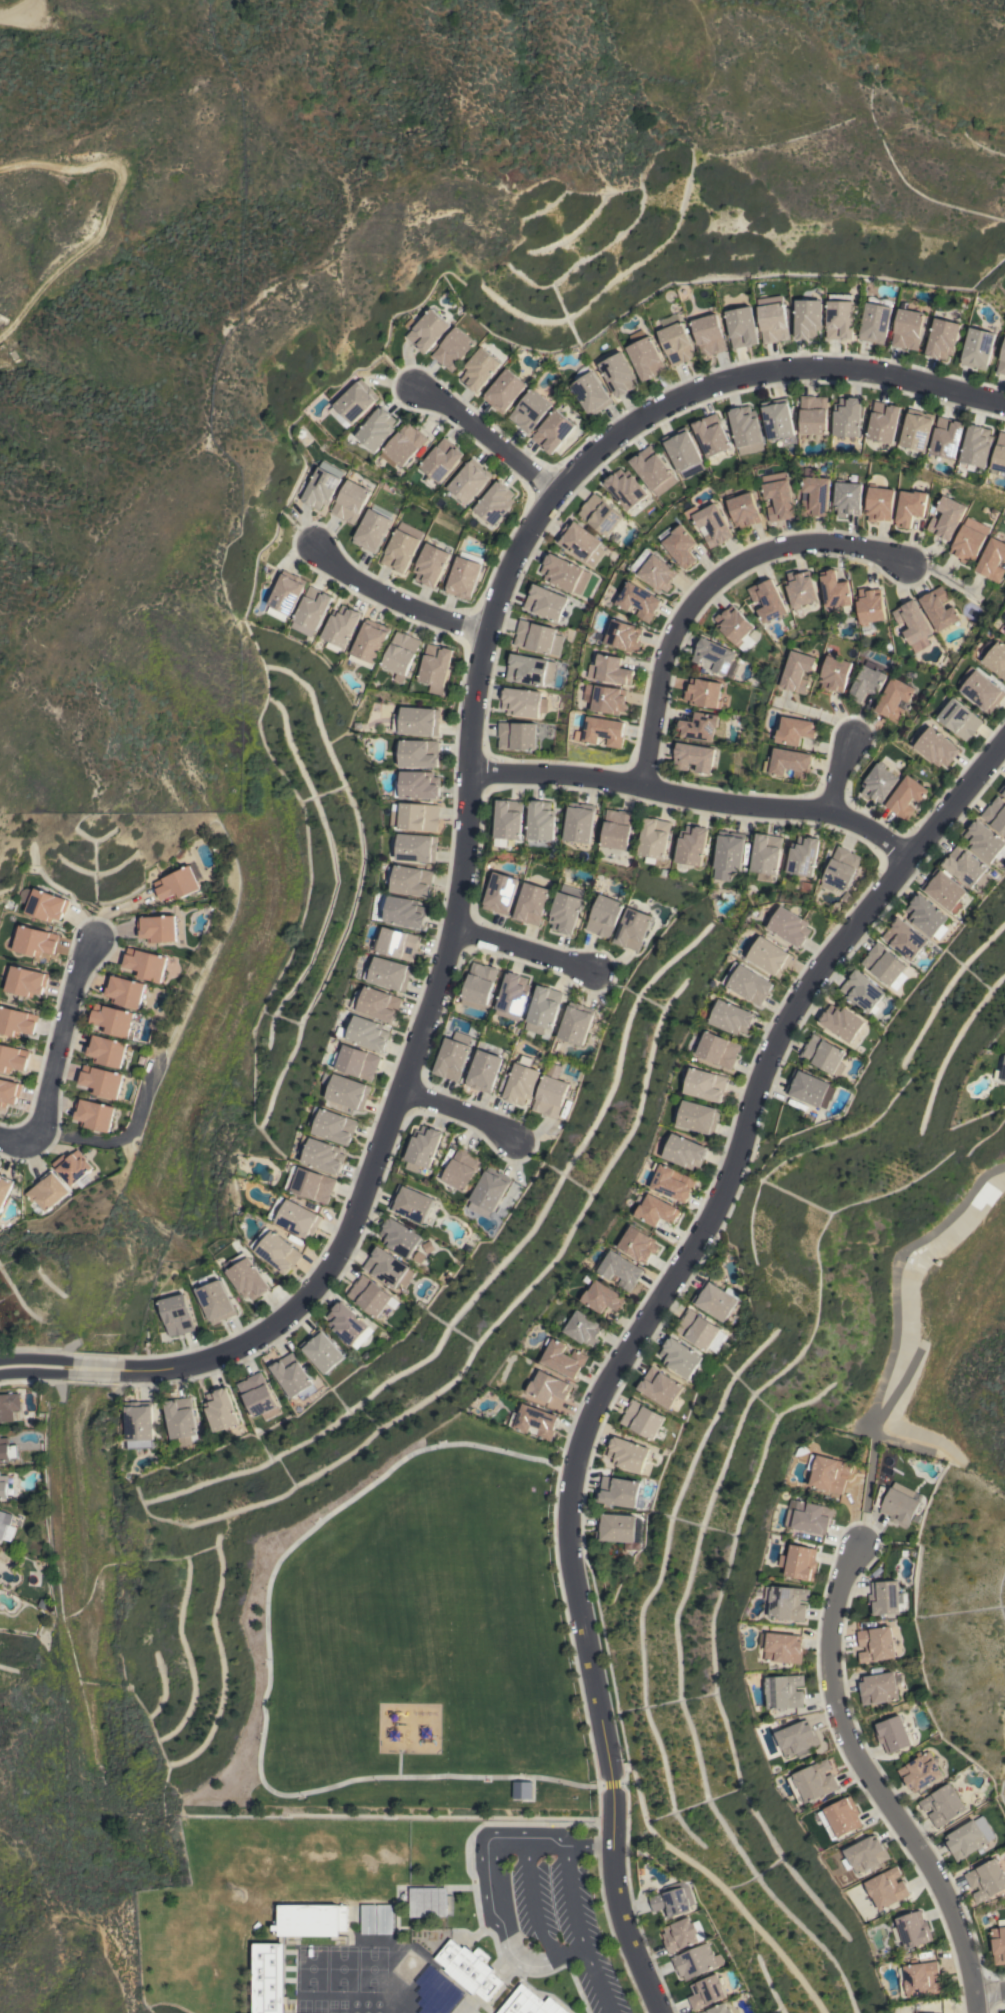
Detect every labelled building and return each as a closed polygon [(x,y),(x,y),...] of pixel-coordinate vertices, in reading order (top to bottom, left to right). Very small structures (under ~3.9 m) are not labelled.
[(789,339),(780,340),(780,339),(777,340),(777,341),(763,344),(760,329),(762,329),(756,299),(781,294),(789,339)] [(852,339),(826,338),(826,300),(828,300),(828,294),(851,294),(851,301),(853,301),(852,339)] [(867,297),(884,300),(883,305),(891,307),(884,344),(859,339),(867,297)] [(795,300),(821,300),(821,330),(816,330),(816,338),(809,338),(795,338),(795,300)] [(758,343),(733,348),(725,311),(750,305),(758,343)] [(428,307),(448,325),(423,353),(403,336),(428,307)] [(898,308),(924,313),(917,350),(908,348),(908,347),(905,347),(905,348),(891,345),(898,308)] [(716,313),(726,350),(713,354),(712,352),(709,353),(709,354),(701,356),(690,320),(716,313)] [(934,317),(960,323),(952,355),(947,353),(946,359),(937,356),(936,358),(927,356),(928,354),(925,353),(934,317)] [(695,355),(690,358),(690,359),(683,362),(672,366),(657,331),(680,321),(695,355)] [(475,342),(451,372),(444,366),(444,365),(442,363),(441,364),(430,355),(454,326),(475,342)] [(994,333),(985,370),(977,368),(977,367),(974,366),(974,367),(960,364),(969,327),(994,333)] [(649,335),(666,369),(654,375),(654,376),(642,382),(626,347),(632,344),(628,336),(642,329),(645,337),(649,335)] [(996,372),(1004,335),(1004,375),(996,372)] [(500,363),(476,392),(460,379),(465,373),(460,369),(480,346),(500,363)] [(597,364),(620,351),(635,377),(630,379),(634,387),(616,397),(597,364)] [(612,402),(601,410),(600,408),(597,410),(598,412),(590,417),(569,384),(575,381),(573,378),(573,376),(575,374),(579,370),(581,368),(584,366),(587,366),(590,370),(591,370),(612,402)] [(526,384),(502,414),(497,410),(491,405),(482,397),(506,367),(526,384)] [(378,397),(351,424),(350,423),(345,428),(327,411),(333,405),(332,405),(360,378),(378,397)] [(552,404),(528,434),(516,424),(517,423),(515,421),(514,422),(508,417),(531,387),(552,404)] [(800,395),(815,395),(815,396),(827,396),(826,434),(800,434),(800,395)] [(768,439),(760,403),(786,397),(794,434),(768,439)] [(859,436),(833,435),(834,403),(839,403),(839,397),(858,397),(858,399),(861,399),(859,436)] [(892,443),(866,438),(874,400),(900,406),(892,443)] [(728,410),(749,405),(750,410),(755,409),(762,441),(764,449),(739,455),(728,410)] [(379,406),(396,420),(391,426),(394,429),(375,452),(355,435),(379,406)] [(899,444),(909,407),(922,411),(922,412),(925,413),(926,412),(934,414),(925,451),(899,444)] [(551,454),(530,438),(554,408),(574,425),(551,454)] [(691,423),(715,412),(731,447),(707,458),(691,423)] [(929,453),(938,416),(951,419),(951,418),(957,420),(957,421),(964,423),(955,459),(929,453)] [(403,467),(397,462),(394,466),(380,455),(407,421),(414,427),(413,427),(416,429),(417,429),(427,437),(403,467)] [(959,461),(969,423),(983,426),(983,427),(990,429),(988,435),(993,436),(985,467),(976,465),(974,471),(959,467),(961,461),(959,461)] [(685,426),(702,460),(700,461),(704,468),(683,479),(680,471),(678,472),(662,438),(685,426)] [(1000,431),(1004,432),(1004,477),(998,475),(999,470),(991,468),(1000,431)] [(440,483),(420,466),(444,437),(464,454),(440,483)] [(657,497),(629,460),(649,444),(673,474),(672,474),(677,481),(657,497)] [(468,504),(448,487),(472,458),(483,466),(481,468),(484,470),(486,469),(492,474),(468,504)] [(321,460),(343,472),(326,504),(322,502),(318,509),(312,506),(312,507),(299,500),(321,460)] [(628,510),(603,481),(620,468),(624,472),(627,470),(647,494),(628,510)] [(787,478),(795,517),(770,522),(767,507),(774,505),(772,497),(765,499),(762,483),(763,483),(761,477),(785,472),(786,478),(787,478)] [(802,492),(801,492),(803,476),(829,478),(827,516),(813,515),(813,516),(800,515),(801,499),(802,499),(802,492)] [(836,478),(843,479),(843,482),(862,483),(859,514),(846,513),(846,517),(837,516),(838,510),(833,509),(836,478)] [(370,491),(359,512),(360,512),(353,524),(342,518),(342,519),(329,513),(347,479),(370,491)] [(498,479),(514,493),(510,498),(514,501),(494,526),(474,509),(498,479)] [(869,483),(876,484),(876,487),(894,490),(890,520),(882,519),(882,520),(877,520),(877,522),(867,521),(868,515),(864,514),(869,483)] [(900,490),(914,492),(914,491),(926,493),(923,516),(912,515),(910,528),(895,526),(900,490)] [(761,520),(748,525),(749,528),(742,531),(740,525),(735,526),(725,497),(732,494),(733,497),(751,491),(761,520)] [(607,537),(578,514),(582,509),(581,508),(586,501),(586,502),(593,493),(623,516),(607,537)] [(966,507),(949,541),(925,529),(932,516),(938,519),(942,512),(935,509),(942,495),(966,507)] [(733,536),(710,548),(692,515),(715,502),(733,536)] [(369,507),(370,508),(373,503),(393,514),(391,519),(392,520),(375,554),(362,547),(363,546),(360,544),(359,546),(351,542),(369,507)] [(555,539),(570,519),(601,541),(597,546),(604,551),(592,567),(555,539)] [(401,520),(423,532),(403,574),(380,562),(401,520)] [(657,536),(668,528),(670,530),(680,523),(696,542),(688,549),(697,559),(695,561),(695,562),(693,564),(692,563),(684,569),(657,536)] [(963,524),(978,531),(980,528),(987,532),(973,560),(970,558),(967,564),(959,560),(960,558),(949,552),(963,524)] [(991,536),(1004,543),(1004,560),(1000,558),(997,566),(1004,569),(997,583),(985,577),(985,576),(974,570),(991,536)] [(434,588),(414,578),(416,573),(413,571),(426,542),(450,553),(434,588)] [(630,568),(646,548),(677,572),(669,583),(672,585),(666,592),(661,588),(659,591),(630,568)] [(457,555),(459,556),(461,551),(483,558),(481,563),(469,600),(463,598),(455,596),(456,595),(444,591),(457,555)] [(580,595),(573,591),(572,592),(543,578),(545,574),(540,572),(543,565),(542,565),(548,552),(583,568),(583,569),(590,572),(580,595)] [(820,572),(829,570),(829,569),(833,568),(833,569),(835,569),(837,582),(848,580),(852,604),(850,605),(851,611),(844,612),(843,607),(840,607),(841,611),(833,613),(832,605),(826,607),(820,572)] [(266,604),(282,570),(305,580),(290,615),(287,614),(284,621),(265,613),(269,606),(266,604)] [(818,599),(800,605),(801,608),(794,610),(784,580),(788,579),(787,573),(794,571),(795,574),(808,570),(818,599)] [(787,612),(763,623),(757,610),(764,606),(760,599),(753,602),(746,588),(758,582),(758,583),(771,577),(787,612)] [(661,600),(659,604),(659,605),(657,609),(648,623),(635,615),(639,608),(632,604),(628,611),(615,603),(628,580),(661,600)] [(568,598),(557,622),(522,607),(532,583),(568,598)] [(316,631),(293,620),(309,585),(333,596),(316,631)] [(922,596),(927,593),(941,585),(949,599),(942,602),(946,609),(953,605),(960,619),(937,632),(918,598),(922,596)] [(855,595),(859,595),(858,589),(865,587),(866,590),(880,588),(882,599),(881,599),(885,619),(876,620),(877,627),(870,633),(862,634),(855,595)] [(927,646),(915,652),(910,644),(902,631),(909,628),(905,620),(898,624),(891,611),(913,598),(932,632),(922,637),(927,646)] [(342,653),(327,646),(330,640),(322,636),(335,610),(339,612),(343,604),(362,613),(342,653)] [(716,625),(718,623),(713,618),(720,611),(722,614),(731,604),(753,626),(746,633),(754,642),(744,652),(716,625)] [(373,668),(350,658),(367,618),(391,628),(373,668)] [(642,629),(638,641),(641,642),(638,650),(632,648),(631,652),(601,641),(604,634),(606,635),(612,618),(642,629)] [(556,628),(554,634),(562,636),(557,654),(550,653),(550,654),(513,645),(515,636),(516,636),(516,633),(515,633),(519,619),(556,628)] [(403,682),(395,679),(398,672),(382,665),(397,631),(402,633),(403,632),(411,635),(411,636),(421,640),(403,682)] [(992,635),(1004,645),(1004,679),(982,661),(986,656),(980,651),(992,635)] [(736,652),(732,661),(738,664),(732,678),(725,675),(725,676),(712,669),(715,662),(707,659),(704,666),(691,660),(694,653),(693,653),(701,636),(736,652)] [(429,691),(431,683),(419,680),(427,643),(453,649),(442,694),(429,691)] [(792,650),(817,658),(812,672),(804,670),(802,678),(809,680),(805,694),(780,686),(792,650)] [(555,662),(551,683),(543,682),(543,685),(505,679),(510,653),(547,659),(547,661),(555,662)] [(598,653),(621,657),(620,667),(634,669),(632,678),(631,685),(588,677),(590,664),(596,665),(598,653)] [(852,662),(844,687),(843,687),(841,692),(834,689),(834,690),(831,689),(831,688),(829,687),(828,691),(820,688),(822,682),(819,681),(827,654),(852,662)] [(863,664),(875,671),(876,668),(887,674),(876,696),(867,691),(860,703),(847,695),(863,664)] [(976,669),(1004,692),(1004,694),(997,704),(996,704),(994,706),(995,707),(989,714),(959,690),(970,677),(965,674),(970,668),(974,671),(976,669)] [(907,702),(903,709),(904,709),(897,723),(885,717),(886,716),(874,710),(891,676),(915,688),(908,702),(901,698),(900,699),(907,702)] [(688,703),(689,699),(683,698),(684,690),(688,691),(690,677),(720,683),(717,700),(721,701),(720,708),(688,703)] [(626,690),(625,697),(626,698),(625,702),(624,701),(624,702),(627,703),(626,712),(620,711),(619,714),(588,709),(589,701),(592,702),(595,684),(626,690)] [(506,714),(506,709),(501,708),(502,701),(501,701),(502,687),(541,691),(541,697),(547,698),(546,712),(539,711),(538,718),(506,714)] [(982,721),(975,730),(976,730),(970,737),(969,736),(965,741),(936,717),(953,697),(982,721)] [(400,726),(393,726),(394,712),(401,712),(401,706),(440,709),(439,717),(437,717),(437,721),(439,721),(438,735),(400,732),(400,726)] [(677,735),(679,719),(692,721),(694,711),(718,715),(716,727),(714,727),(712,741),(677,735)] [(624,722),(622,735),(623,735),(621,748),(606,746),(607,737),(599,736),(598,744),(583,742),(587,715),(624,722)] [(783,716),(818,722),(815,738),(801,735),(799,746),(776,741),(778,729),(780,729),(783,716)] [(536,749),(498,749),(498,739),(499,739),(499,736),(498,736),(498,722),(536,723),(536,749)] [(930,725),(960,750),(951,761),(950,761),(946,766),(941,762),(938,766),(933,761),(932,762),(913,746),(930,725)] [(400,766),(400,739),(439,740),(438,767),(400,766)] [(714,748),(710,774),(695,771),(696,764),(688,762),(687,770),(672,768),(676,742),(714,748)] [(763,769),(764,764),(765,764),(766,761),(768,761),(769,756),(773,757),(774,747),(812,754),(811,759),(812,759),(811,764),(810,764),(807,780),(793,777),(794,769),(786,768),(785,776),(764,772),(763,769)] [(880,803),(869,795),(867,798),(860,793),(864,787),(861,785),(879,760),(886,764),(884,767),(899,778),(880,803)] [(395,797),(395,780),(401,780),(401,771),(434,771),(433,776),(440,776),(439,798),(395,797)] [(907,774),(928,790),(919,802),(912,797),(908,804),(914,809),(905,821),(895,814),(895,812),(885,805),(907,774)] [(997,796),(1004,802),(1004,836),(980,816),(989,804),(990,805),(992,803),(991,802),(997,796)] [(496,799),(523,801),(520,839),(494,837),(496,799)] [(527,838),(529,800),(551,801),(550,810),(555,810),(553,840),(527,838)] [(564,839),(569,801),(595,805),(590,843),(564,839)] [(439,805),(438,825),(437,825),(436,831),(399,828),(399,826),(391,826),(393,803),(401,804),(401,802),(439,805)] [(601,846),(607,808),(633,812),(627,850),(601,846)] [(644,817),(670,822),(663,859),(655,857),(654,863),(645,861),(646,856),(638,854),(644,817)] [(1004,843),(1004,844),(1004,856),(1004,857),(1001,855),(998,858),(995,856),(989,863),(966,845),(969,841),(963,836),(969,828),(968,828),(974,820),(975,821),(977,819),(1004,843)] [(675,861),(681,830),(685,830),(686,824),(708,828),(701,866),(675,861)] [(719,830),(745,833),(740,871),(731,870),(730,881),(713,878),(719,830)] [(399,833),(437,836),(437,842),(437,850),(436,850),(435,862),(397,860),(399,833)] [(756,833),(782,837),(776,875),(772,874),(771,881),(754,878),(756,871),(750,871),(756,833)] [(786,871),(792,842),(797,843),(798,834),(819,838),(812,876),(786,871)] [(941,864),(957,843),(986,867),(983,872),(990,877),(981,888),(975,882),(970,888),(941,864)] [(845,891),(834,886),(832,891),(820,885),(822,880),(821,880),(837,845),(851,851),(850,852),(853,853),(861,856),(845,891)] [(393,884),(388,883),(387,882),(386,879),(388,874),(388,870),(388,868),(390,866),(396,867),(396,864),(434,871),(431,883),(432,883),(431,890),(430,890),(429,897),(392,891),(393,884)] [(189,865),(201,888),(176,900),(174,894),(161,900),(153,882),(189,865)] [(966,890),(958,901),(962,904),(954,914),(920,887),(929,876),(930,877),(932,874),(931,874),(937,867),(966,890)] [(493,871),(518,879),(507,915),(493,911),(494,910),(491,909),(490,910),(482,908),(493,871)] [(524,881),(549,889),(538,926),(513,918),(524,881)] [(27,904),(20,901),(19,899),(19,896),(19,892),(22,889),(26,888),(32,890),(33,888),(68,901),(64,914),(62,913),(60,920),(52,917),(51,922),(24,912),(27,904)] [(572,935),(551,929),(552,923),(548,922),(556,891),(582,898),(572,935)] [(599,893),(623,903),(609,938),(604,936),(603,937),(585,929),(599,893)] [(931,937),(911,922),(912,921),(908,918),(911,915),(904,910),(910,902),(916,895),(917,896),(919,894),(947,917),(931,937)] [(390,895),(419,900),(418,905),(426,906),(423,928),(385,921),(390,895)] [(782,905),(809,922),(806,927),(811,930),(806,937),(807,938),(802,946),(800,946),(799,947),(768,928),(782,905)] [(627,906),(651,917),(637,952),(613,942),(627,906)] [(176,941),(148,943),(148,938),(139,939),(139,930),(137,930),(137,917),(175,915),(176,941)] [(927,940),(910,961),(881,937),(898,916),(927,940)] [(19,924),(59,934),(54,954),(41,950),(39,957),(13,950),(19,924)] [(421,936),(418,950),(416,950),(415,953),(416,953),(414,961),(377,951),(378,949),(374,947),(377,938),(381,939),(385,926),(421,936)] [(748,957),(752,950),(749,948),(758,934),(761,936),(762,935),(794,955),(786,968),(785,967),(783,970),(784,971),(780,978),(748,957)] [(906,977),(895,990),(860,962),(866,956),(868,954),(867,953),(876,942),(906,965),(901,972),(906,977)] [(161,983),(134,976),(135,970),(123,967),(127,947),(167,957),(161,983)] [(369,981),(370,979),(365,978),(368,967),(373,968),(376,956),(413,966),(410,976),(409,975),(408,978),(410,978),(406,992),(369,981)] [(473,961),(498,968),(487,1005),(485,1004),(484,1009),(477,1007),(477,1008),(460,1003),(473,961)] [(742,964),(774,984),(760,1006),(728,986),(724,983),(737,962),(742,965),(742,964)] [(12,965),(49,974),(46,988),(44,987),(43,994),(35,992),(33,997),(6,990),(12,965)] [(879,999),(883,1002),(884,1003),(884,1005),(883,1006),(879,1009),(876,1014),(874,1013),(870,1011),(869,1012),(839,989),(855,969),(885,992),(879,999)] [(518,1021),(495,1014),(497,1008),(495,1008),(507,971),(528,978),(526,983),(531,985),(521,1016),(520,1016),(518,1021)] [(139,1009),(111,1003),(113,997),(104,995),(109,975),(145,983),(139,1009)] [(352,1008),(357,995),(363,997),(367,985),(403,998),(398,1010),(399,1011),(394,1023),(352,1008)] [(538,985),(563,992),(552,1028),(545,1026),(543,1034),(525,1029),(538,985)] [(721,998),(755,1013),(754,1016),(755,1016),(751,1025),(751,1024),(747,1033),(740,1030),(737,1035),(710,1022),(721,998)] [(569,1001),(594,1010),(582,1046),(557,1037),(569,1001)] [(818,1021),(830,1003),(835,1006),(838,1002),(865,1021),(849,1043),(818,1021)] [(134,1013),(128,1038),(102,1032),(104,1026),(90,1022),(95,1003),(134,1013)] [(20,1037),(0,1033),(0,1005),(39,1015),(34,1034),(21,1031),(20,1037)] [(356,1015),(384,1025),(383,1029),(390,1032),(383,1052),(347,1039),(356,1015)] [(445,1036),(452,1039),(455,1030),(471,1036),(468,1044),(470,1045),(458,1082),(433,1073),(445,1036)] [(707,1030),(742,1045),(738,1053),(737,1053),(736,1056),(737,1056),(731,1070),(696,1054),(707,1030)] [(833,1075),(799,1056),(812,1033),(846,1051),(833,1075)] [(128,1043),(121,1068),(93,1061),(95,1057),(87,1055),(89,1048),(87,1047),(90,1034),(128,1043)] [(11,1073),(0,1070),(0,1043),(31,1051),(26,1070),(13,1067),(11,1073)] [(337,1065),(335,1066),(332,1063),(334,1060),(335,1059),(335,1056),(338,1051),(340,1051),(342,1052),(346,1043),(381,1057),(377,1070),(375,1070),(374,1072),(375,1073),(372,1081),(336,1068),(337,1065)] [(502,1057),(489,1093),(465,1084),(478,1048),(502,1057)] [(515,1062),(519,1063),(522,1055),(533,1059),(530,1067),(540,1071),(530,1099),(525,1097),(522,1105),(502,1098),(515,1062)] [(123,1074),(117,1099),(91,1093),(92,1087),(79,1084),(83,1064),(123,1074)] [(685,1092),(692,1067),(729,1077),(722,1103),(685,1092)] [(819,1107),(784,1092),(794,1069),(830,1083),(819,1107)] [(327,1098),(331,1085),(323,1082),(327,1070),(371,1086),(369,1094),(367,1094),(366,1097),(368,1097),(363,1111),(327,1098)] [(544,1074),(568,1083),(555,1119),(541,1114),(542,1113),(539,1112),(531,1109),(544,1074)] [(7,1107),(0,1105),(0,1079),(22,1084),(19,1097),(18,1096),(16,1104),(8,1102),(7,1107)] [(835,1087),(829,1085),(819,1107),(824,1110),(835,1087)] [(114,1107),(109,1132),(81,1126),(82,1121),(75,1119),(76,1112),(75,1111),(78,1098),(114,1107)] [(684,1099),(721,1109),(719,1118),(717,1117),(716,1121),(718,1121),(714,1135),(677,1125),(684,1099)] [(314,1133),(316,1126),(310,1124),(317,1106),(358,1121),(349,1145),(314,1133)] [(419,1164),(417,1171),(405,1167),(408,1160),(405,1159),(415,1129),(420,1131),(423,1125),(442,1132),(430,1168),(419,1164)] [(709,1148),(703,1161),(700,1167),(695,1165),(693,1169),(663,1156),(674,1132),(709,1148)] [(342,1148),(341,1152),(347,1155),(339,1175),(303,1162),(305,1155),(299,1152),(305,1135),(312,1137),(342,1148)] [(442,1179),(460,1146),(473,1153),(472,1154),(475,1156),(475,1155),(483,1159),(465,1192),(442,1179)] [(51,1164),(63,1153),(67,1158),(77,1149),(93,1168),(71,1186),(51,1164)] [(651,1188),(658,1171),(653,1169),(656,1162),(675,1169),(683,1172),(683,1173),(697,1179),(686,1203),(651,1188)] [(293,1191),(293,1190),(287,1188),(292,1173),(293,1168),(295,1165),(298,1165),(301,1166),(337,1179),(332,1193),(331,1192),(330,1195),(331,1195),(328,1204),(293,1191)] [(487,1220),(465,1208),(488,1166),(496,1170),(495,1171),(498,1173),(498,1172),(510,1179),(487,1220)] [(45,1212),(43,1209),(42,1210),(39,1207),(40,1206),(35,1200),(32,1202),(25,1193),(36,1184),(35,1183),(50,1170),(52,1173),(53,1172),(69,1191),(45,1212)] [(13,1183),(0,1211),(0,1174),(13,1180),(12,1182),(13,1183)] [(434,1198),(423,1223),(388,1208),(394,1195),(395,1195),(396,1192),(395,1191),(399,1183),(434,1198)] [(636,1215),(642,1204),(643,1205),(650,1193),(681,1210),(674,1224),(662,1217),(657,1227),(636,1215)] [(310,1240),(270,1218),(283,1195),(323,1216),(310,1240)] [(422,1236),(408,1258),(383,1243),(385,1238),(378,1234),(384,1226),(383,1225),(388,1218),(389,1219),(391,1217),(422,1236)] [(651,1237),(651,1236),(657,1240),(655,1243),(660,1246),(655,1254),(652,1252),(652,1253),(650,1257),(650,1256),(645,1263),(640,1260),(635,1257),(619,1246),(628,1231),(625,1230),(630,1223),(651,1237)] [(257,1250),(253,1246),(269,1226),(303,1254),(291,1269),(286,1275),(257,1250)] [(362,1268),(377,1245),(409,1266),(408,1268),(414,1272),(405,1286),(399,1282),(394,1289),(362,1268)] [(644,1270),(630,1291),(618,1284),(622,1277),(615,1273),(611,1279),(598,1271),(612,1249),(644,1270)] [(270,1288),(253,1300),(250,1295),(246,1298),(225,1266),(246,1252),(270,1288)] [(392,1296),(376,1317),(346,1295),(353,1285),(352,1285),(361,1273),(392,1296)] [(204,1287),(201,1281),(209,1277),(211,1283),(221,1279),(237,1314),(213,1325),(197,1290),(204,1287)] [(626,1298),(622,1304),(623,1304),(622,1306),(623,1306),(620,1310),(619,1310),(618,1311),(607,1304),(601,1313),(581,1300),(588,1290),(590,1290),(597,1279),(626,1298)] [(691,1301),(705,1279),(724,1291),(727,1286),(739,1294),(736,1299),(738,1300),(723,1322),(691,1301)] [(186,1293),(196,1330),(177,1335),(176,1334),(170,1336),(161,1300),(186,1293)] [(328,1324),(331,1320),(326,1316),(340,1300),(368,1325),(368,1326),(372,1330),(365,1338),(366,1340),(364,1343),(362,1342),(356,1349),(351,1345),(328,1324)] [(720,1328),(718,1330),(725,1335),(714,1351),(708,1347),(705,1350),(674,1330),(680,1320),(680,1319),(687,1307),(720,1328)] [(562,1329),(566,1322),(569,1324),(578,1309),(604,1326),(597,1337),(600,1339),(595,1346),(590,1343),(587,1346),(562,1329)] [(324,1374),(299,1345),(318,1328),(343,1357),(324,1374)] [(702,1356),(688,1379),(663,1363),(665,1358),(658,1354),(670,1336),(702,1356)] [(541,1362),(554,1338),(567,1345),(564,1352),(570,1356),(574,1348),(588,1356),(582,1368),(581,1367),(575,1379),(541,1362)] [(269,1366),(291,1352),(312,1383),(310,1384),(314,1390),(300,1400),(296,1394),(290,1398),(269,1366)] [(637,1388),(651,1366),(683,1386),(669,1409),(637,1388)] [(572,1385),(565,1399),(553,1393),(549,1402),(527,1391),(533,1380),(535,1381),(541,1369),(572,1385)] [(279,1413),(263,1420),(260,1414),(253,1418),(236,1384),(244,1379),(245,1380),(247,1379),(246,1378),(260,1371),(266,1384),(265,1384),(276,1406),(275,1406),(279,1413)] [(213,1432),(203,1403),(208,1402),(205,1394),(226,1387),(238,1423),(213,1432)] [(13,1421),(0,1422),(0,1395),(19,1393),(20,1410),(12,1410),(13,1421)] [(197,1441),(191,1442),(191,1445),(179,1447),(177,1438),(170,1439),(164,1401),(171,1400),(171,1399),(177,1398),(178,1399),(190,1397),(197,1434),(196,1435),(197,1441)] [(652,1440),(619,1422),(625,1411),(624,1411),(631,1398),(665,1416),(652,1440)] [(153,1439),(152,1439),(153,1447),(127,1449),(125,1403),(131,1402),(139,1401),(139,1403),(151,1402),(151,1405),(153,1439)] [(558,1416),(554,1428),(555,1429),(550,1441),(536,1436),(539,1428),(531,1425),(528,1432),(514,1427),(514,1426),(509,1425),(514,1412),(519,1413),(523,1402),(558,1416)] [(10,1460),(0,1461),(0,1433),(1,1433),(1,1438),(9,1437),(9,1445),(17,1444),(18,1458),(10,1458),(10,1460)] [(640,1473),(612,1463),(614,1458),(605,1456),(612,1435),(649,1448),(640,1473)] [(852,1463),(849,1474),(847,1474),(842,1494),(809,1486),(813,1470),(807,1469),(811,1454),(852,1463)] [(597,1501),(602,1475),(640,1482),(635,1508),(597,1501)] [(891,1487),(893,1488),(895,1482),(916,1493),(914,1498),(920,1501),(913,1514),(919,1517),(917,1522),(911,1519),(907,1527),(898,1522),(897,1523),(889,1519),(890,1516),(879,1510),(891,1487)] [(834,1508),(829,1530),(826,1530),(826,1534),(822,1533),(822,1534),(792,1527),(792,1526),(786,1525),(791,1498),(834,1508)] [(1,1540),(0,1540),(0,1510),(13,1515),(9,1525),(15,1527),(10,1542),(1,1538),(1,1540)] [(595,1540),(596,1531),(597,1531),(597,1527),(596,1527),(597,1513),(635,1516),(633,1542),(595,1540)] [(817,1549),(814,1561),(818,1561),(813,1581),(785,1575),(786,1567),(779,1566),(781,1554),(788,1556),(791,1543),(817,1549)] [(898,1580),(898,1593),(907,1592),(907,1604),(905,1612),(881,1613),(881,1614),(870,1614),(870,1604),(869,1604),(868,1594),(871,1594),(871,1582),(898,1580)] [(769,1617),(771,1602),(770,1602),(770,1600),(764,1599),(766,1586),(772,1586),(772,1585),(809,1589),(808,1599),(807,1598),(807,1600),(800,1599),(799,1604),(806,1604),(805,1621),(769,1617)] [(890,1625),(893,1641),(894,1641),(895,1652),(895,1657),(860,1663),(859,1652),(866,1651),(865,1646),(859,1647),(857,1631),(890,1625)] [(765,1660),(768,1632),(770,1632),(771,1626),(794,1628),(793,1635),(801,1635),(801,1640),(803,1640),(802,1663),(765,1660)] [(862,1705),(860,1690),(861,1690),(859,1677),(894,1671),(899,1699),(862,1705)] [(769,1709),(768,1693),(767,1694),(766,1681),(767,1681),(767,1677),(804,1674),(805,1685),(796,1686),(797,1690),(803,1690),(804,1707),(769,1709)] [(911,1744),(887,1754),(882,1743),(880,1744),(873,1725),(900,1714),(911,1744)] [(807,1719),(809,1724),(810,1723),(814,1730),(821,1743),(809,1748),(811,1753),(800,1758),(798,1753),(787,1758),(776,1733),(807,1719)] [(916,1791),(916,1790),(913,1792),(907,1782),(905,1783),(897,1770),(907,1763),(907,1764),(928,1751),(943,1774),(916,1791)] [(802,1805),(789,1777),(813,1766),(812,1765),(816,1764),(814,1759),(816,1758),(818,1762),(828,1758),(832,1767),(831,1767),(831,1769),(825,1772),(827,1776),(833,1773),(840,1788),(802,1805)] [(531,1782),(511,1782),(511,1799),(531,1799),(531,1782)] [(949,1782),(952,1786),(953,1785),(959,1795),(958,1796),(966,1809),(936,1828),(927,1814),(933,1810),(931,1806),(924,1811),(918,1801),(949,1782)] [(824,1809),(851,1795),(860,1813),(857,1814),(863,1825),(839,1838),(824,1809)] [(993,1838),(982,1815),(975,1819),(985,1841),(993,1838)] [(981,1846),(982,1848),(978,1851),(977,1849),(957,1862),(945,1842),(947,1841),(944,1836),(973,1819),(988,1843),(981,1846)] [(872,1835),(874,1840),(879,1837),(890,1857),(858,1875),(853,1867),(849,1869),(844,1859),(848,1857),(845,1850),(872,1835)] [(1003,1871),(1004,1874),(1004,1888),(977,1903),(972,1895),(974,1894),(973,1893),(979,1890),(977,1886),(972,1888),(964,1875),(995,1858),(1002,1871),(1003,1871)] [(896,1865),(901,1875),(895,1878),(897,1882),(902,1880),(910,1894),(899,1900),(880,1911),(872,1897),(866,1886),(867,1886),(865,1882),(896,1865)] [(693,1904),(688,1905),(690,1910),(666,1918),(663,1908),(653,1911),(648,1897),(665,1892),(663,1886),(679,1881),(688,1885),(693,1904)] [(446,1887),(446,1916),(409,1916),(409,1887),(446,1887)] [(361,1904),(376,1904),(376,1933),(361,1933),(361,1904)] [(377,1904),(391,1904),(392,1933),(377,1933),(377,1904)] [(284,1936),(284,2012),(253,2012),(253,1943),(280,1943),(280,1935),(278,1935),(273,1935),(273,1925),(278,1925),(278,1905),(346,1905),(346,1930),(338,1930),(338,1936),(284,1936)] [(903,1940),(897,1942),(892,1928),(898,1927),(895,1918),(920,1910),(924,1921),(927,1920),(930,1929),(929,1929),(933,1940),(905,1949),(903,1940)] [(668,1953),(663,1940),(664,1939),(661,1934),(665,1932),(663,1927),(688,1916),(690,1922),(697,1919),(705,1937),(668,1953)] [(996,1921),(1004,1920),(1004,1963),(994,1964),(990,1928),(997,1927),(996,1921)] [(473,1953),(478,1947),(489,1956),(484,1962),(493,1970),(491,1972),(502,1981),(486,2001),(475,1991),(473,1994),(472,1992),(471,1994),(467,1991),(468,1990),(449,1974),(448,1975),(444,1972),(446,1971),(444,1970),(446,1967),(434,1958),(450,1938),(462,1948),(464,1945),(473,1953)] [(707,1942),(710,1950),(711,1950),(713,1955),(718,1953),(723,1963),(717,1965),(717,1966),(685,1980),(683,1975),(679,1976),(677,1971),(676,1971),(670,1957),(707,1942)] [(898,1966),(937,1960),(940,1976),(934,1977),(935,1982),(942,1981),(944,1991),(908,1997),(908,1994),(903,1994),(902,1992),(901,1982),(901,1980),(898,1981),(899,1974),(897,1970),(897,1968),(898,1966)] [(465,1994),(448,2012),(441,2012),(439,2011),(437,2012),(418,2012),(423,2008),(416,2003),(421,1997),(415,1992),(421,1987),(414,1982),(429,1964),(465,1994)] [(693,2010),(687,1997),(693,1994),(689,1985),(716,1973),(718,1978),(721,1976),(724,1978),(725,1981),(724,1986),(728,1996),(693,2010)] [(548,1996),(568,2012),(496,2012),(521,1983),(544,2002),(548,1996)] [(740,2012),(700,2012),(725,2002),(725,2003),(731,2000),(734,2005),(735,2009),(738,2008),(740,2012)]
